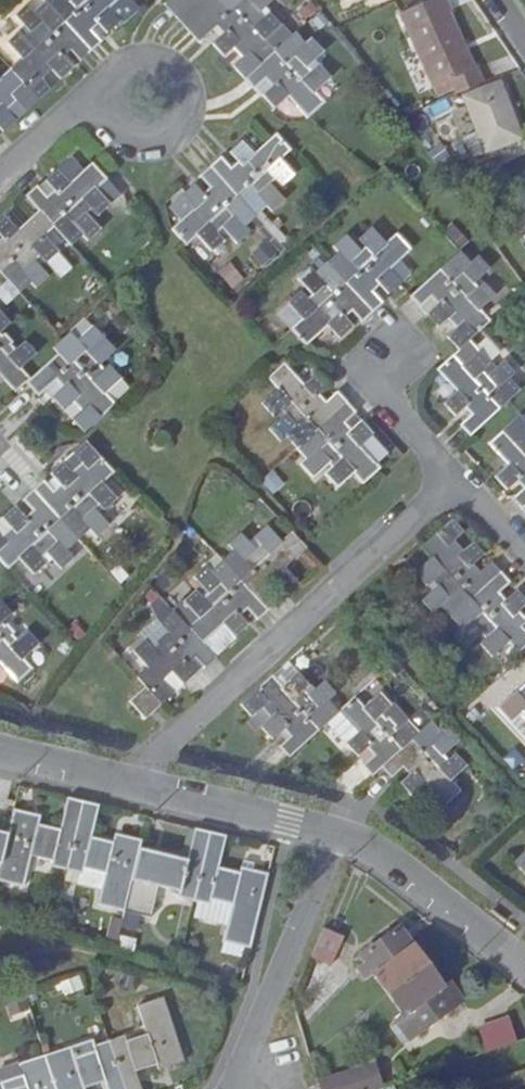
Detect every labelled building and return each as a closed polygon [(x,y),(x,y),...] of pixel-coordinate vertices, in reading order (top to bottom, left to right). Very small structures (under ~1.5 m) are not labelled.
[(102,17),(121,0),(29,0),(20,8),(14,3),(3,14),(14,28),(8,34),(3,29),(0,31),(0,48),(5,55),(0,60),(0,101),(3,99),(9,105),(22,93),(35,82),(28,75),(38,65),(45,73),(57,62),(45,49),(54,41),(67,55),(74,48),(87,37),(85,34),(75,22),(83,15),(94,26),(103,18),(102,17)] [(265,97),(286,119),(302,105),(292,93),(309,78),(299,67),(291,73),(283,63),(296,52),(286,42),(282,45),(271,32),(254,50),(247,39),(261,24),(249,13),(242,16),(235,9),(245,0),(152,0),(146,6),(157,16),(166,29),(179,43),(199,25),(206,33),(193,45),(203,58),(212,51),(220,60),(214,68),(223,77),(233,91),(249,79),(258,89),(244,100),(252,109),(265,97)] [(382,5),(413,74),(420,88),(436,81),(440,91),(470,78),(463,61),(460,63),(453,46),(433,3),(438,1),(437,0),(394,0),(382,5)] [(83,15),(75,22),(85,34),(94,26),(83,15)] [(491,76),(456,91),(472,127),(480,147),(515,133),(491,76)] [(472,127),(459,133),(467,153),(480,147),(472,127)] [(151,208),(162,220),(154,228),(172,247),(181,237),(195,250),(207,238),(201,232),(207,227),(220,241),(231,230),(227,226),(237,217),(249,205),(253,210),(264,198),(252,187),(257,182),(262,187),(277,173),(264,160),(272,151),(255,133),(237,151),(225,139),(211,152),(222,163),(213,171),(201,159),(182,178),(193,190),(186,196),(175,185),(151,208)] [(3,291),(16,280),(22,286),(35,276),(19,258),(27,251),(34,259),(45,249),(31,234),(40,226),(57,243),(69,232),(75,238),(86,230),(72,213),(82,205),(87,212),(101,201),(87,186),(95,177),(79,161),(59,178),(47,165),(36,174),(48,187),(38,196),(26,185),(15,196),(24,208),(5,225),(0,220),(0,287),(3,291)] [(393,288),(384,277),(402,261),(387,243),(377,252),(363,234),(351,244),(358,252),(352,259),(337,244),(325,255),(329,260),(318,270),(306,280),(301,275),(291,285),(304,301),(299,308),(293,300),(279,309),(293,325),(285,334),(298,350),(322,334),(331,343),(341,334),(334,322),(341,316),(351,326),(359,320),(373,308),(364,295),(371,288),(380,299),(393,288)] [(470,268),(462,273),(451,262),(405,306),(414,318),(429,306),(436,313),(424,326),(432,336),(441,329),(450,339),(442,347),(450,356),(479,330),(470,321),(485,306),(475,295),(469,302),(461,292),(478,275),(470,268)] [(436,313),(429,306),(414,318),(424,326),(436,313)] [(75,429),(105,403),(93,390),(110,375),(100,363),(97,367),(87,359),(98,347),(78,326),(69,337),(60,328),(45,340),(50,346),(18,374),(12,362),(23,350),(16,342),(7,349),(0,341),(0,385),(4,389),(14,381),(25,391),(45,374),(53,383),(42,395),(52,407),(61,400),(71,410),(66,415),(75,429)] [(462,425),(451,437),(459,445),(509,398),(501,390),(506,385),(496,373),(483,385),(473,375),(479,370),(470,359),(455,373),(445,364),(429,379),(445,397),(436,408),(448,422),(455,416),(462,425)] [(343,481),(352,491),(369,475),(351,454),(361,442),(353,431),(346,437),(338,429),(345,423),(336,411),(329,402),(316,413),(307,403),(317,392),(308,381),(294,390),(275,370),(259,387),(265,397),(258,403),(275,422),(260,437),(271,448),(276,443),(286,455),(296,466),(292,472),(307,486),(321,473),(325,478),(321,483),(330,494),(343,481)] [(353,431),(345,423),(338,429),(346,437),(353,431)] [(520,436),(505,449),(497,442),(482,456),(497,473),(489,483),(498,494),(506,485),(516,495),(504,505),(514,518),(523,527),(524,526),(524,442),(520,436)] [(0,565),(11,555),(24,569),(34,561),(29,556),(36,550),(48,563),(62,552),(56,545),(68,534),(82,523),(88,530),(98,522),(84,507),(93,499),(98,505),(106,496),(93,482),(105,471),(74,439),(62,449),(70,458),(62,465),(54,457),(38,471),(50,483),(43,490),(32,477),(23,485),(13,496),(23,506),(16,513),(5,503),(0,508),(0,565)] [(70,458),(62,449),(54,457),(62,465),(70,458)] [(507,663),(524,648),(524,628),(520,632),(512,624),(519,617),(510,608),(497,617),(488,606),(499,596),(479,573),(474,577),(469,571),(461,579),(454,569),(465,560),(456,549),(448,554),(441,546),(448,537),(441,532),(413,556),(422,569),(406,583),(414,593),(418,589),(426,595),(412,607),(421,619),(430,613),(454,639),(447,647),(458,659),(472,648),(479,655),(474,660),(483,669),(499,654),(507,663)] [(130,682),(139,695),(125,708),(140,725),(168,699),(156,687),(166,678),(176,687),(184,679),(177,670),(184,663),(197,678),(205,670),(202,666),(192,655),(217,633),(228,643),(239,632),(230,622),(239,613),(249,624),(268,606),(259,595),(270,587),(279,597),(288,587),(278,575),(301,556),(282,536),(273,545),(259,533),(247,545),(253,550),(247,555),(233,541),(221,551),(225,557),(212,569),(205,577),(198,572),(187,584),(199,598),(195,603),(188,597),(177,610),(186,620),(173,632),(163,623),(154,631),(160,640),(145,654),(135,646),(123,657),(138,674),(130,682)] [(6,675),(21,660),(11,651),(26,638),(15,628),(6,636),(0,628),(0,669),(6,675)] [(217,633),(192,655),(202,666),(228,643),(217,633)] [(283,672),(262,689),(272,700),(292,683),(283,672)] [(269,754),(279,764),(321,728),(330,721),(319,711),(326,704),(316,694),(308,701),(292,683),(272,700),(262,689),(232,715),(242,726),(251,717),(258,725),(250,733),(262,746),(278,732),(284,739),(269,754)] [(493,717),(502,728),(512,719),(524,734),(516,743),(524,754),(524,686),(493,717)] [(352,713),(345,707),(330,721),(346,739),(337,747),(350,762),(359,755),(366,762),(355,772),(365,783),(377,773),(387,782),(397,774),(405,784),(397,793),(406,803),(414,796),(433,816),(450,799),(442,791),(460,772),(453,763),(443,769),(438,763),(451,750),(439,737),(433,741),(422,731),(410,741),(400,731),(390,739),(374,720),(381,711),(370,697),(352,713)] [(122,729),(130,722),(121,714),(115,723),(122,729)] [(330,721),(321,728),(337,747),(346,739),(330,721)] [(113,740),(116,732),(105,725),(102,732),(113,740)] [(95,809),(62,801),(55,831),(35,826),(36,819),(10,814),(4,838),(0,836),(0,882),(20,887),(27,860),(48,864),(46,869),(80,877),(81,872),(103,878),(95,907),(146,918),(154,890),(176,894),(174,900),(195,905),(208,908),(210,903),(230,908),(225,929),(222,944),(245,950),(265,877),(239,871),(238,878),(216,872),(222,843),(189,835),(182,864),(137,852),(139,847),(107,839),(106,844),(88,839),(95,809)] [(506,869),(517,879),(524,872),(524,852),(506,869)] [(208,908),(195,905),(191,921),(225,929),(230,908),(210,903),(208,908)] [(340,964),(352,935),(330,926),(317,954),(340,964)] [(373,963),(382,975),(379,978),(409,1019),(413,1017),(417,1024),(423,1033),(426,1036),(463,1008),(459,1003),(449,990),(452,988),(421,948),(419,950),(405,931),(368,957),(373,963)] [(379,978),(382,975),(373,963),(364,969),(374,982),(379,978)] [(62,997),(85,989),(81,976),(58,984),(62,997)] [(468,997),(458,984),(452,988),(449,990),(459,1003),(468,997)] [(106,1084),(107,1088),(139,1088),(134,1074),(162,1063),(163,1068),(183,1062),(160,999),(137,1007),(146,1033),(124,1041),(121,1034),(91,1044),(89,1040),(69,1047),(16,1065),(18,1076),(0,1081),(0,1088),(86,1088),(106,1084)] [(417,1024),(413,1017),(409,1019),(402,1024),(407,1031),(417,1024)] [(487,1031),(495,1055),(524,1045),(524,1042),(518,1021),(487,1031)] [(417,1024),(407,1031),(413,1039),(423,1033),(417,1024)] [(426,1036),(423,1033),(413,1039),(416,1043),(426,1036)] [(379,1067),(326,1083),(328,1088),(387,1088),(379,1067)]
